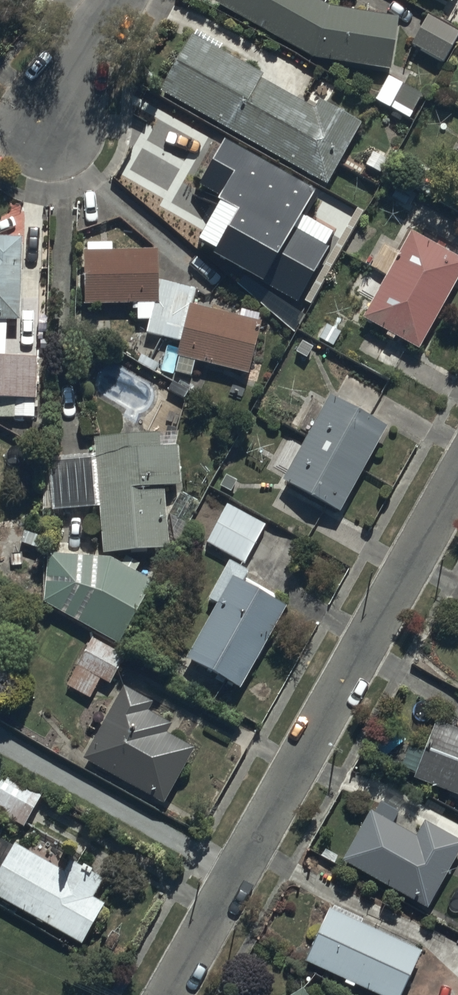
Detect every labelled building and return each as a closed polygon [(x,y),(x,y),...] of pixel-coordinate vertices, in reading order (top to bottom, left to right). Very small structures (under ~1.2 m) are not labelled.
[(304,0),(219,0),(212,12),(311,67),(391,77),(398,24),(331,16),(304,0)] [(451,8),(455,0),(435,0),(451,8)] [(426,18),(410,49),(443,67),(457,40),(457,36),(426,18)] [(194,35),(158,98),(327,193),(362,132),(319,107),(314,116),(262,86),(264,81),(219,56),(222,50),(194,35)] [(421,99),(386,81),(373,105),(409,123),(421,99)] [(214,271),(265,299),(266,295),(299,313),(330,257),(326,254),(333,242),(302,225),(315,200),(223,150),(199,193),(225,208),(198,257),(216,266),(214,271)] [(408,240),(361,324),(420,356),(457,289),(457,267),(408,240)] [(20,329),(21,245),(0,245),(0,328),(20,329)] [(159,311),(159,287),(158,258),(112,259),(112,249),(86,250),(87,259),(82,259),(83,311),(135,311),(159,311)] [(159,311),(135,311),(136,326),(150,325),(145,344),(155,347),(156,343),(180,349),(176,363),(179,364),(175,378),(191,382),(194,369),(249,383),(262,330),(257,329),(259,320),(241,315),(238,325),(192,313),(196,297),(159,287),(159,311)] [(37,365),(0,364),(0,407),(14,408),(14,421),(33,422),(34,406),(36,406),(37,365)] [(340,523),(387,434),(328,403),(281,492),(340,523)] [(49,516),(98,514),(100,561),(168,558),(166,496),(181,495),(179,455),(161,456),(161,441),(94,444),(94,465),(46,467),(49,516)] [(244,571),(266,530),(224,507),(202,548),(244,571)] [(43,610),(120,655),(157,592),(134,579),(140,569),(126,561),(120,571),(111,565),(47,560),(43,610)] [(239,698),(284,615),(242,592),(249,579),(229,568),(208,606),(216,611),(185,669),(239,698)] [(124,664),(90,646),(66,692),(90,705),(100,686),(109,691),(124,664)] [(154,712),(123,695),(82,768),(163,813),(193,758),(167,743),(172,732),(150,720),(154,712)] [(413,786),(457,804),(457,737),(435,728),(413,786)] [(43,800),(4,779),(0,786),(0,821),(24,834),(43,800)] [(457,859),(457,844),(425,826),(417,840),(394,828),(399,817),(381,807),(375,818),(369,814),(341,866),(428,913),(457,859)] [(14,852),(0,877),(0,909),(82,955),(105,913),(92,906),(102,888),(95,884),(99,878),(86,870),(82,877),(71,871),(65,880),(14,852)] [(329,916),(304,968),(361,994),(406,994),(422,960),(329,916)]
